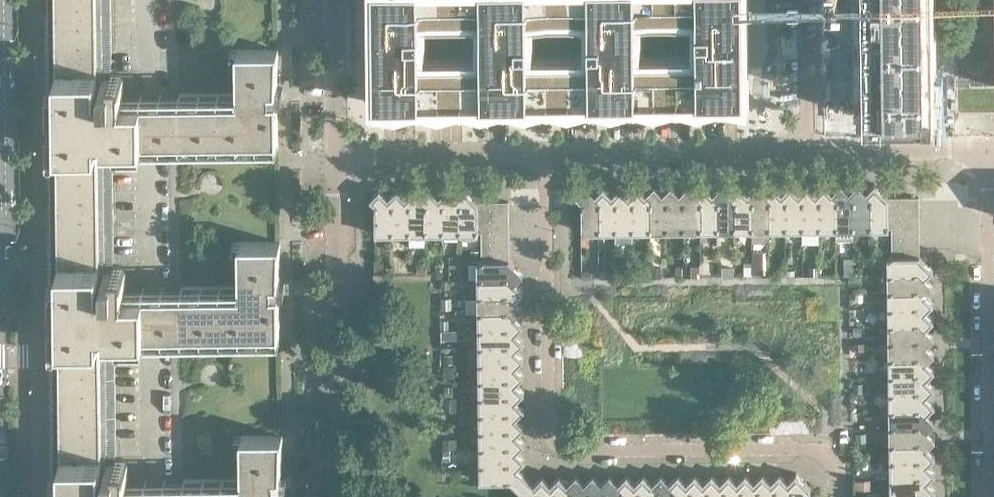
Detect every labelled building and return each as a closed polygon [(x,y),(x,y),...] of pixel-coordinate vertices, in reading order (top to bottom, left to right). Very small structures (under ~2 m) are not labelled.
[(115,333),(153,333),(182,333),(182,342),(184,342),(184,343),(201,343),(201,342),(204,342),(204,343),(220,342),(223,342),(239,342),(242,342),(259,342),(259,341),(261,341),(261,342),(278,342),(278,341),(280,341),(280,331),(279,292),(285,292),(285,291),(285,279),(279,280),(280,241),(232,241),(232,262),(240,262),(240,285),(181,286),(181,291),(153,292),(125,292),(125,288),(125,283),(126,283),(125,270),(124,270),(124,265),(114,266),(112,140),(153,139),(180,140),(180,150),(182,150),(199,150),(199,149),(201,149),(201,150),(218,150),(218,149),(221,149),(221,150),(237,149),(240,149),(256,149),(259,149),(276,149),(275,149),(278,149),(278,139),(277,99),(283,99),(282,87),(277,87),(278,48),(230,48),(230,70),(237,69),(238,92),(179,93),(179,98),(153,99),(122,99),(122,95),(123,95),(123,90),(123,77),(122,77),(122,73),(112,73),(111,6),(111,0),(45,0),(45,11),(46,11),(46,14),(45,14),(45,31),(46,31),(46,33),(45,33),(46,50),(46,52),(46,69),(46,72),(46,89),(47,89),(47,110),(46,110),(47,127),(47,130),(47,146),(47,149),(47,166),(48,166),(48,168),(47,168),(47,185),(48,185),(48,187),(47,187),(47,204),(48,204),(48,207),(48,223),(48,226),(48,243),(48,245),(48,262),(49,262),(49,265),(48,265),(48,281),(49,281),(49,303),(49,320),(49,322),(49,339),(49,341),(49,359),(50,359),(50,361),(49,361),(49,378),(50,378),(50,380),(49,380),(50,397),(50,400),(50,416),(50,419),(50,435),(51,435),(51,438),(50,438),(50,455),(51,455),(51,458),(50,458),(51,474),(51,496),(282,496),(282,485),(287,484),(287,472),(281,472),(282,433),(234,434),(234,455),(242,455),(242,478),(183,479),(183,484),(154,485),(127,485),(127,476),(128,476),(128,463),(127,463),(127,458),(116,458),(115,333)] [(744,0),(374,0),(375,102),(745,98),(744,0)] [(868,84),(868,107),(937,107),(936,0),(867,0),(868,84)] [(982,58),(973,58),(973,68),(982,68),(982,58)] [(873,197),(867,191),(858,182),(850,191),(856,197),(856,228),(873,228),(873,197)] [(889,227),(889,226),(889,219),(889,208),(889,196),(875,182),(867,191),(873,197),(873,228),(889,227)] [(789,228),(788,198),(782,192),(774,183),(765,192),(771,198),(772,229),(789,228)] [(805,197),(799,191),(790,183),(782,192),(788,198),(789,228),(805,228),(805,197)] [(822,197),(816,191),(807,183),(799,191),(805,197),(805,228),(822,228),(822,197)] [(839,228),(839,197),(833,191),(824,183),(816,191),(822,197),(822,228),(839,228)] [(856,228),(856,197),(850,191),(841,183),(833,191),(839,197),(839,228),(856,228)] [(686,199),(680,193),(671,184),(663,193),(669,199),(669,230),(685,230),(686,230),(686,199)] [(703,199),(697,193),(688,184),(680,193),(686,199),(686,230),(685,230),(685,242),(689,242),(689,229),(703,229),(703,199)] [(720,229),(720,198),(714,192),(705,184),(697,193),(703,199),(703,229),(720,229)] [(737,198),(730,192),(722,184),(714,192),(720,198),(720,229),(737,229),(737,198)] [(755,229),(754,198),(748,192),(740,184),(730,192),(737,198),(737,229),(755,229)] [(772,229),(771,198),(765,192),(757,184),(748,192),(754,198),(755,229),(772,229)] [(602,230),(602,200),(595,194),(587,185),(578,195),(583,200),(583,231),(602,230)] [(618,199),(612,193),(604,185),(595,194),(602,200),(602,230),(619,230),(618,199)] [(636,230),(635,199),(629,193),(621,185),(612,193),(618,199),(619,230),(636,230)] [(652,199),(646,193),(638,185),(629,193),(635,199),(636,230),(653,230),(652,199)] [(669,199),(663,193),(654,185),(646,193),(652,199),(653,230),(669,230),(669,199)] [(411,232),(411,202),(404,196),(396,187),(388,195),(394,201),(394,233),(411,232)] [(428,202),(421,196),(413,187),(404,196),(411,202),(411,232),(428,232),(428,202)] [(445,232),(444,201),(438,195),(430,187),(421,196),(428,202),(428,232),(445,232)] [(461,201),(455,195),(447,187),(438,195),(444,201),(445,232),(462,232),(461,201)] [(479,212),(478,201),(479,201),(464,187),(455,195),(461,201),(462,232),(479,232),(479,231),(479,224),(479,212)] [(394,201),(388,195),(380,188),(371,197),(376,202),(376,233),(394,233),(394,201)] [(919,207),(919,197),(919,196),(889,196),(889,208),(919,207)] [(508,212),(508,200),(479,201),(478,201),(479,212),(508,212)] [(919,219),(919,207),(889,208),(889,219),(919,219)] [(509,224),(508,212),(479,212),(479,224),(509,224)] [(919,231),(919,219),(889,219),(889,226),(892,226),(892,231),(919,231)] [(509,235),(509,224),(479,224),(479,231),(482,231),(482,235),(509,235)] [(919,242),(919,231),(892,231),(892,243),(919,242)] [(509,247),(509,235),(482,235),(482,247),(509,247)] [(919,254),(919,242),(892,243),(892,254),(919,254)] [(509,258),(509,247),(482,247),(482,259),(509,259),(509,258)] [(933,268),(919,254),(892,254),(888,254),(888,271),(919,270),(925,276),(933,268)] [(523,272),(509,258),(509,259),(482,259),(478,259),(478,275),(509,275),(515,281),(523,272)] [(934,285),(925,276),(919,270),(888,271),(889,288),(919,287),(925,293),(934,285)] [(523,289),(515,281),(509,275),(478,275),(479,292),(509,292),(515,298),(523,289)] [(934,302),(925,293),(919,287),(889,288),(889,305),(920,304),(926,310),(934,302)] [(524,306),(515,298),(509,292),(479,292),(479,309),(510,309),(515,315),(524,306)] [(934,318),(926,310),(920,304),(889,305),(889,321),(920,321),(926,327),(934,318)] [(519,318),(515,315),(510,309),(479,309),(479,326),(510,326),(516,332),(524,323),(519,318)] [(934,335),(926,327),(920,321),(889,321),(889,338),(920,338),(926,344),(934,335)] [(524,340),(516,332),(510,326),(479,326),(479,343),(510,343),(516,348),(524,340)] [(934,352),(926,344),(920,338),(889,338),(889,355),(920,355),(926,361),(934,352)] [(524,357),(516,348),(510,343),(479,343),(479,360),(510,359),(516,365),(524,357)] [(935,369),(926,361),(920,355),(889,355),(889,372),(920,372),(926,378),(935,369)] [(524,374),(516,365),(510,359),(479,360),(479,377),(510,376),(516,382),(524,374)] [(935,386),(926,378),(920,372),(889,372),(890,389),(921,389),(927,395),(935,386)] [(525,391),(516,382),(510,376),(479,377),(480,393),(510,393),(516,399),(525,391)] [(935,403),(927,395),(921,389),(890,389),(890,406),(921,406),(927,411),(935,403)] [(525,407),(516,399),(510,393),(480,393),(480,410),(510,410),(516,416),(525,407)] [(935,421),(926,412),(927,411),(921,406),(890,406),(890,424),(921,423),(927,429),(935,421)] [(525,424),(516,416),(510,410),(480,410),(480,427),(511,427),(517,433),(525,424)] [(935,438),(927,429),(921,423),(890,424),(890,441),(921,440),(927,446),(935,438)] [(525,441),(517,433),(511,427),(480,427),(480,444),(511,444),(517,450),(525,441)] [(936,454),(927,446),(921,440),(890,441),(890,457),(921,457),(927,463),(936,454)] [(525,458),(517,450),(511,444),(480,444),(480,461),(511,461),(517,467),(525,458)] [(936,471),(927,463),(921,457),(890,457),(891,474),(922,474),(928,480),(936,471)] [(522,471),(517,467),(511,461),(480,461),(480,480),(511,479),(516,484),(525,475),(522,471)] [(810,486),(811,485),(796,471),(788,480),(794,486),(794,496),(811,496),(810,486)] [(720,481),(712,472),(703,481),(710,487),(710,496),(727,496),(726,487),(720,481)] [(737,480),(729,472),(720,481),(726,487),(727,496),(743,496),(743,487),(737,480)] [(754,480),(745,472),(737,480),(743,487),(743,496),(760,496),(760,486),(754,480)] [(771,480),(762,472),(754,480),(760,486),(760,496),(777,496),(777,486),(771,480)] [(794,486),(788,480),(779,472),(771,480),(777,486),(777,496),(794,496),(794,486)] [(635,482),(626,473),(618,482),(624,488),(624,496),(641,496),(641,488),(635,482)] [(652,481),(643,473),(635,482),(641,488),(641,496),(658,496),(658,487),(652,481)] [(670,481),(661,473),(652,481),(658,487),(658,496),(676,496),(676,487),(670,481)] [(693,487),(686,481),(678,473),(670,481),(676,487),(676,496),(693,496),(693,487)] [(710,487),(703,481),(695,473),(686,481),(693,487),(693,496),(710,496),(710,487)] [(550,483),(542,474),(534,483),(540,489),(540,496),(557,496),(557,489),(550,483)] [(574,488),(567,482),(559,474),(550,483),(557,489),(557,496),(574,496),(574,488)] [(584,482),(576,474),(567,482),(574,488),(574,496),(591,496),(590,488),(584,482)] [(607,488),(601,482),(593,474),(584,482),(590,488),(591,496),(607,496),(607,488)] [(618,482),(609,474),(601,482),(607,488),(607,496),(624,496),(624,488),(618,482)] [(936,488),(928,480),(922,474),(891,474),(891,491),(922,491),(928,496),(936,488)] [(534,483),(525,475),(516,484),(521,489),(521,496),(540,496),(540,489),(534,483)]
